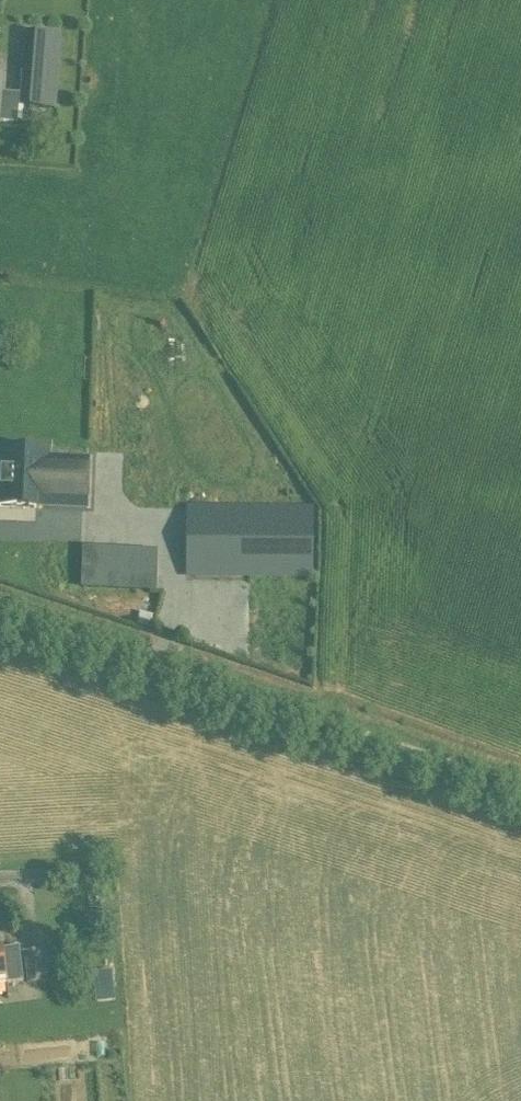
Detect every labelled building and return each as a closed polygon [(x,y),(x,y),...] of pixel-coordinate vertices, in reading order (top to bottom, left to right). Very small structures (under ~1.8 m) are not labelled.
[(19,106),(56,109),(60,63),(62,35),(25,32),(23,60),(20,94),(19,106)] [(18,123),(19,106),(20,94),(1,92),(2,76),(0,76),(0,122),(18,123)] [(46,451),(42,451),(1,449),(0,469),(0,506),(35,508),(35,504),(87,506),(88,458),(46,457),(46,451)] [(313,579),(314,507),(186,506),(186,577),(313,579)] [(85,552),(83,588),(151,592),(153,555),(85,552)] [(23,982),(19,947),(0,949),(0,985),(23,982)] [(67,979),(64,947),(24,952),(27,984),(67,979)] [(92,973),(96,1003),(115,1000),(111,970),(92,973)]
